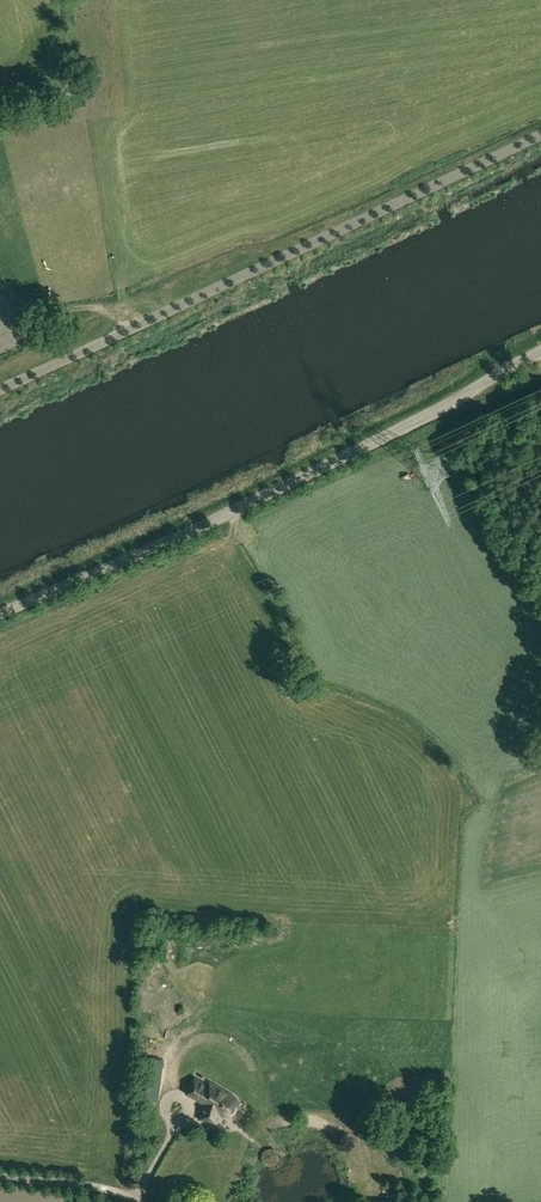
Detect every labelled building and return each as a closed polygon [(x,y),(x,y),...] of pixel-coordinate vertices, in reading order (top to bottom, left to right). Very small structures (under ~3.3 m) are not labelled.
[(232,1094),(212,1083),(209,1088),(195,1080),(187,1092),(205,1103),(201,1119),(217,1123),(220,1113),(226,1114),(225,1116),(227,1117),(228,1117),(230,1116),(232,1116),(234,1114),(236,1113),(237,1111),(238,1109),(238,1107),(238,1105),(238,1103),(237,1100),(236,1098),(234,1096),(232,1094)]
